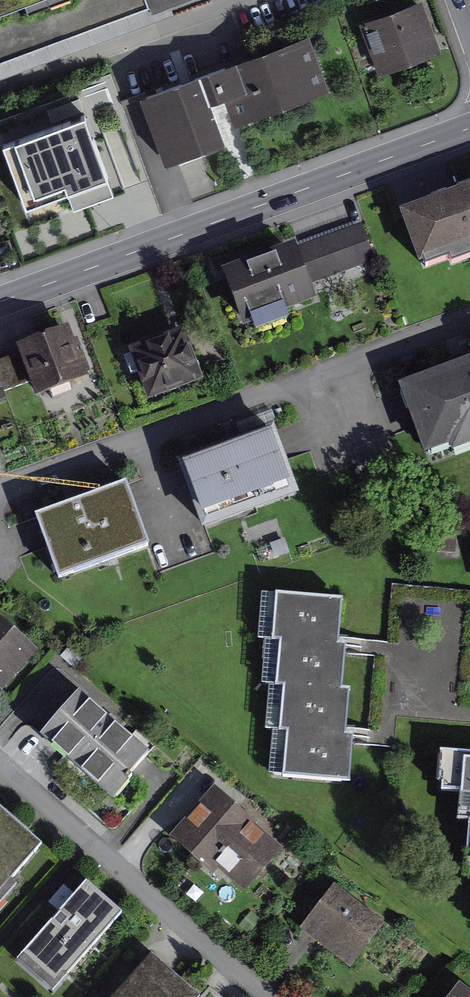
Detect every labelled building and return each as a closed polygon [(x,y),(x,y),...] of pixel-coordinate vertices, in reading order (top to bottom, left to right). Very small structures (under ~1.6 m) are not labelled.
[(176,0),(0,0),(0,66),(176,0)] [(422,2),(368,21),(385,70),(440,51),(422,2)] [(307,27),(140,91),(169,164),(235,139),(230,124),(330,86),(307,27)] [(85,121),(3,150),(26,213),(68,197),(74,212),(113,198),(85,121)] [(398,206),(418,260),(469,240),(469,179),(398,206)] [(360,220),(308,239),(320,272),(372,253),(360,220)] [(328,293),(320,272),(308,239),(231,266),(250,321),(328,293)] [(68,335),(24,352),(40,394),(84,377),(68,335)] [(182,335),(134,354),(151,398),(199,380),(182,335)] [(406,384),(431,449),(469,434),(469,360),(406,384)] [(277,426),(187,458),(210,523),(300,490),(277,426)] [(127,480),(40,512),(61,571),(148,538),(127,480)] [(286,729),(282,773),(350,779),(354,730),(347,729),(351,686),(342,685),(346,641),(338,640),(342,596),(276,590),(271,638),(279,639),(275,684),(283,684),(279,729),(286,729)] [(10,679),(41,640),(0,607),(0,671),(10,679)] [(81,686),(43,729),(117,792),(154,749),(81,686)] [(444,751),(442,788),(459,790),(457,818),(468,818),(464,868),(469,869),(469,752),(444,751)] [(224,779),(179,827),(220,865),(227,858),(250,879),(282,844),(260,823),(265,817),(224,779)] [(43,838),(0,799),(0,886),(43,838)] [(93,876),(29,944),(63,975),(126,908),(93,876)] [(385,921),(334,882),(299,927),(350,966),(385,921)] [(118,996),(182,996),(148,965),(118,996)] [(459,980),(446,996),(469,996),(469,988),(459,980)]
